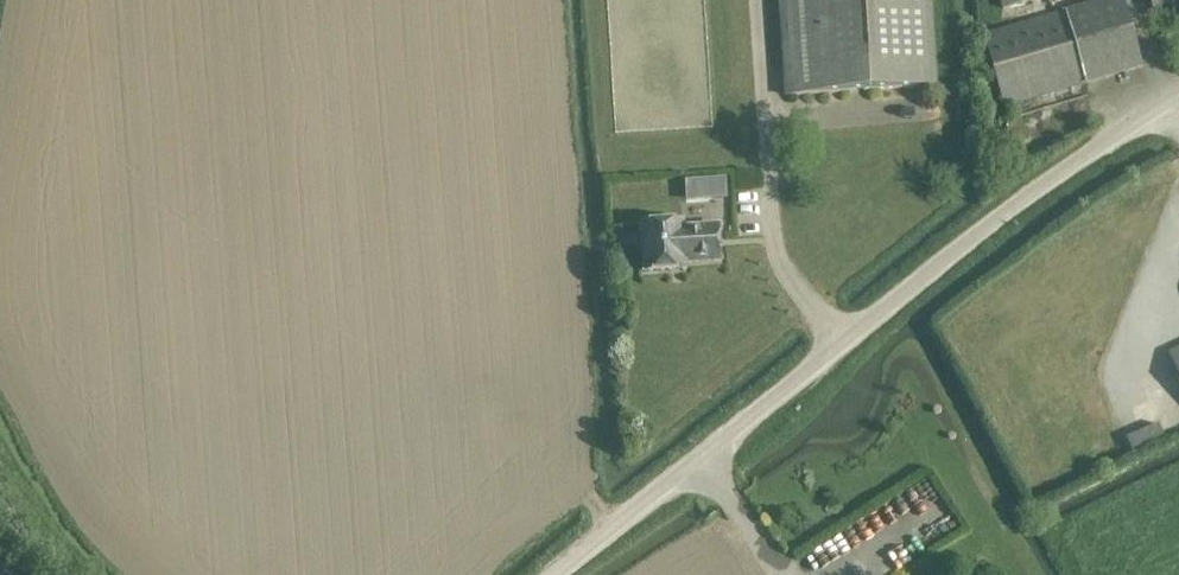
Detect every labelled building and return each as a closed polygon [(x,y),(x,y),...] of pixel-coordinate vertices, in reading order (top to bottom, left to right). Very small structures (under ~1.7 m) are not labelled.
[(936,86),(930,0),(780,0),(786,95),(936,86)] [(1065,10),(1066,11),(984,34),(1004,108),(1086,83),(1086,84),(1143,67),(1124,0),(1101,0),(1065,10)] [(1039,0),(1000,0),(1002,9),(1039,0)] [(707,198),(728,196),(727,179),(705,180),(707,198)] [(721,260),(719,225),(684,227),(683,221),(642,224),(645,271),(686,269),(686,263),(721,260)] [(1160,349),(1178,393),(1178,341),(1160,349)]
